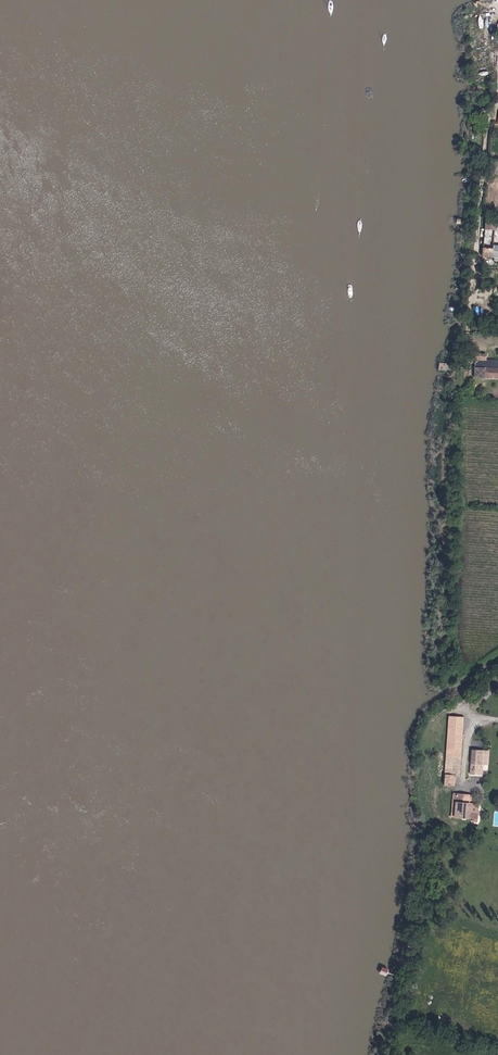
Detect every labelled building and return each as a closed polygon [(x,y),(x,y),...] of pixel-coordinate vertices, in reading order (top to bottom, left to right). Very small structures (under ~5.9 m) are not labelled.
[(485,218),(482,255),(497,256),(497,220),(485,218)] [(487,358),(487,352),(476,352),(475,375),(497,376),(497,358),(487,358)] [(447,714),(442,782),(452,783),(453,773),(456,773),(461,715),(447,714)] [(479,775),(481,748),(469,748),(467,773),(479,775)] [(462,800),(463,791),(451,790),(450,798),(454,799),(452,812),(474,816),(475,801),(468,800),(462,800)]
